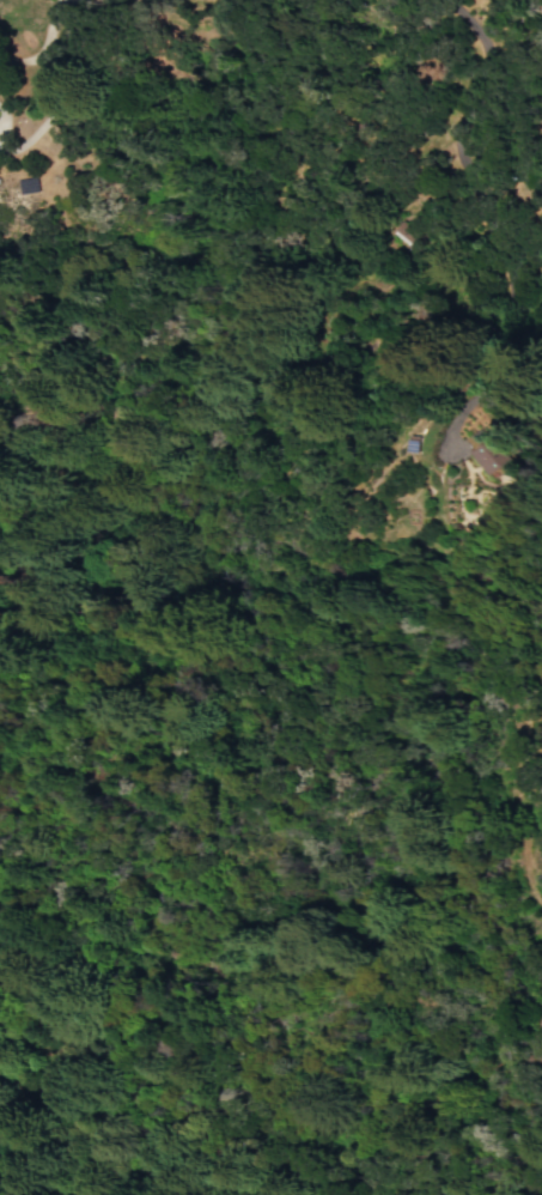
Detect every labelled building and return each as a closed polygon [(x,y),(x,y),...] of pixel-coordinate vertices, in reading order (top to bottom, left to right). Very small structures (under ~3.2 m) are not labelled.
[(384,231),(394,243),(403,235),(393,223),(384,231)] [(485,474),(506,462),(492,438),(471,450),(485,474)]
